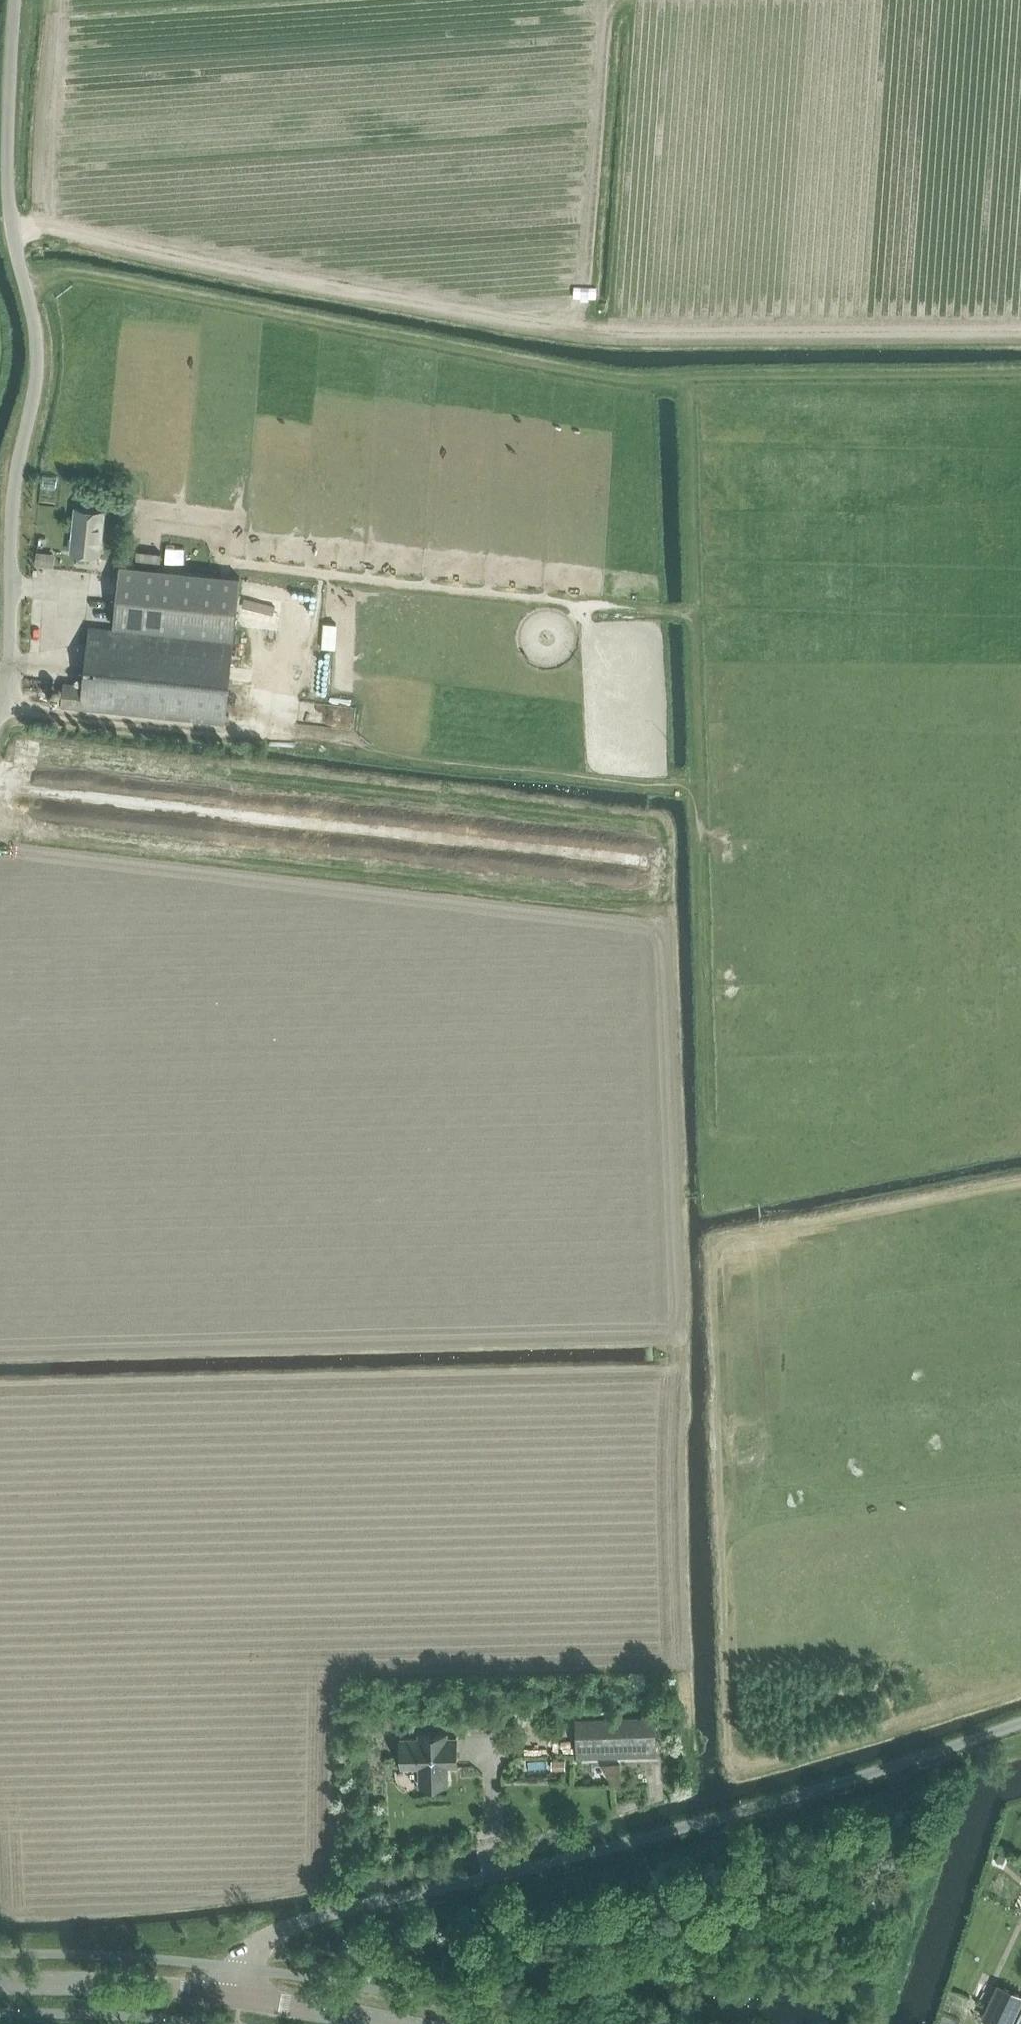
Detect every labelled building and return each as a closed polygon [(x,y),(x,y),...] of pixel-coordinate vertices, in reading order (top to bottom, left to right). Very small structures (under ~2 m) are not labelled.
[(73,552),(101,555),(106,511),(78,508),(73,552)] [(36,551),(35,562),(47,563),(48,551),(36,551)] [(115,626),(235,639),(241,579),(122,565),(115,626)] [(64,682),(62,706),(225,723),(234,643),(90,627),(83,684),(64,682)] [(578,1718),(579,1758),(659,1755),(658,1715),(578,1718)] [(401,1767),(418,1767),(419,1784),(427,1784),(428,1786),(429,1788),(431,1789),(434,1790),(436,1789),(438,1788),(439,1787),(439,1785),(440,1784),(448,1784),(447,1766),(457,1766),(456,1738),(447,1738),(447,1734),(418,1734),(418,1738),(400,1738),(401,1767)] [(553,1771),(565,1771),(564,1762),(552,1763),(553,1771)] [(1012,2018),(987,2006),(982,2015),(1002,2023),(1009,2023),(1012,2018)]
